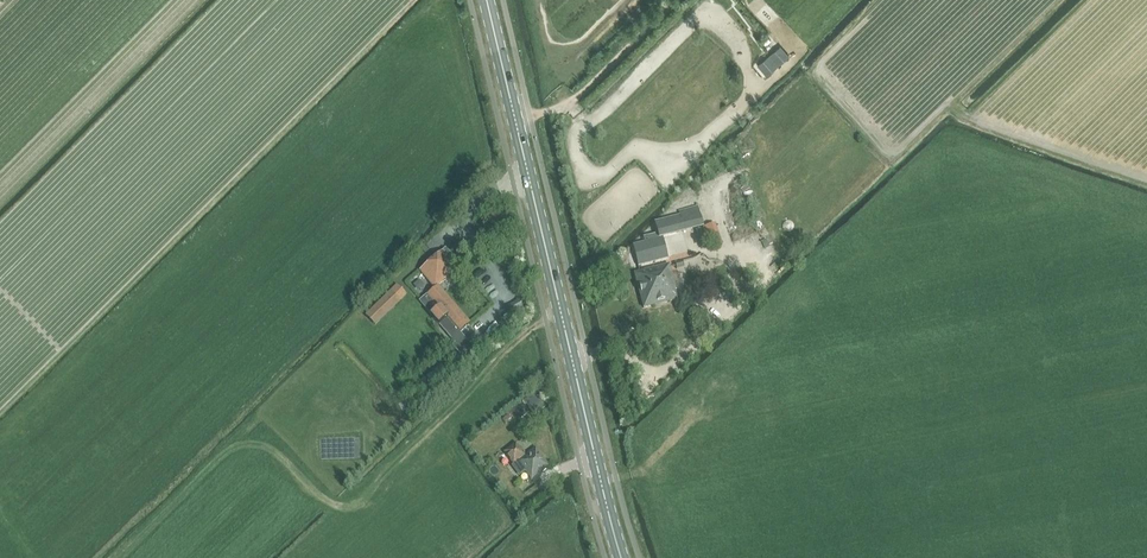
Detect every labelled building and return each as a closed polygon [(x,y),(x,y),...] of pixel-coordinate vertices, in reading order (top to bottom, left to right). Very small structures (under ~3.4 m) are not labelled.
[(769,55),(757,65),(766,76),(778,66),(769,55)] [(647,240),(632,244),(638,266),(668,258),(662,237),(662,235),(702,224),(698,208),(681,213),(681,215),(655,222),(658,233),(646,236),(647,240)] [(715,222),(703,227),(704,228),(702,229),(710,249),(717,247),(720,246),(720,245),(723,244),(715,222)] [(443,250),(419,270),(434,288),(427,294),(438,308),(435,311),(430,315),(432,317),(450,338),(455,343),(452,346),(461,357),(473,347),(460,332),(471,323),(439,285),(459,268),(452,261),(443,250)] [(682,260),(675,261),(677,268),(684,266),(682,260)] [(635,274),(643,308),(677,300),(674,291),(676,291),(669,265),(635,274)] [(748,271),(742,277),(747,282),(753,275),(748,271)] [(391,292),(371,311),(366,316),(375,325),(380,320),(400,301),(391,292)] [(440,366),(427,377),(431,382),(436,377),(438,380),(444,376),(443,375),(441,373),(444,370),(440,366)] [(519,420),(529,412),(523,404),(513,412),(519,420)] [(492,444),(486,435),(483,431),(472,439),(481,452),(485,448),(492,444)] [(516,443),(504,452),(514,465),(512,467),(520,476),(526,471),(532,480),(549,467),(550,467),(536,448),(525,456),(516,443)]
